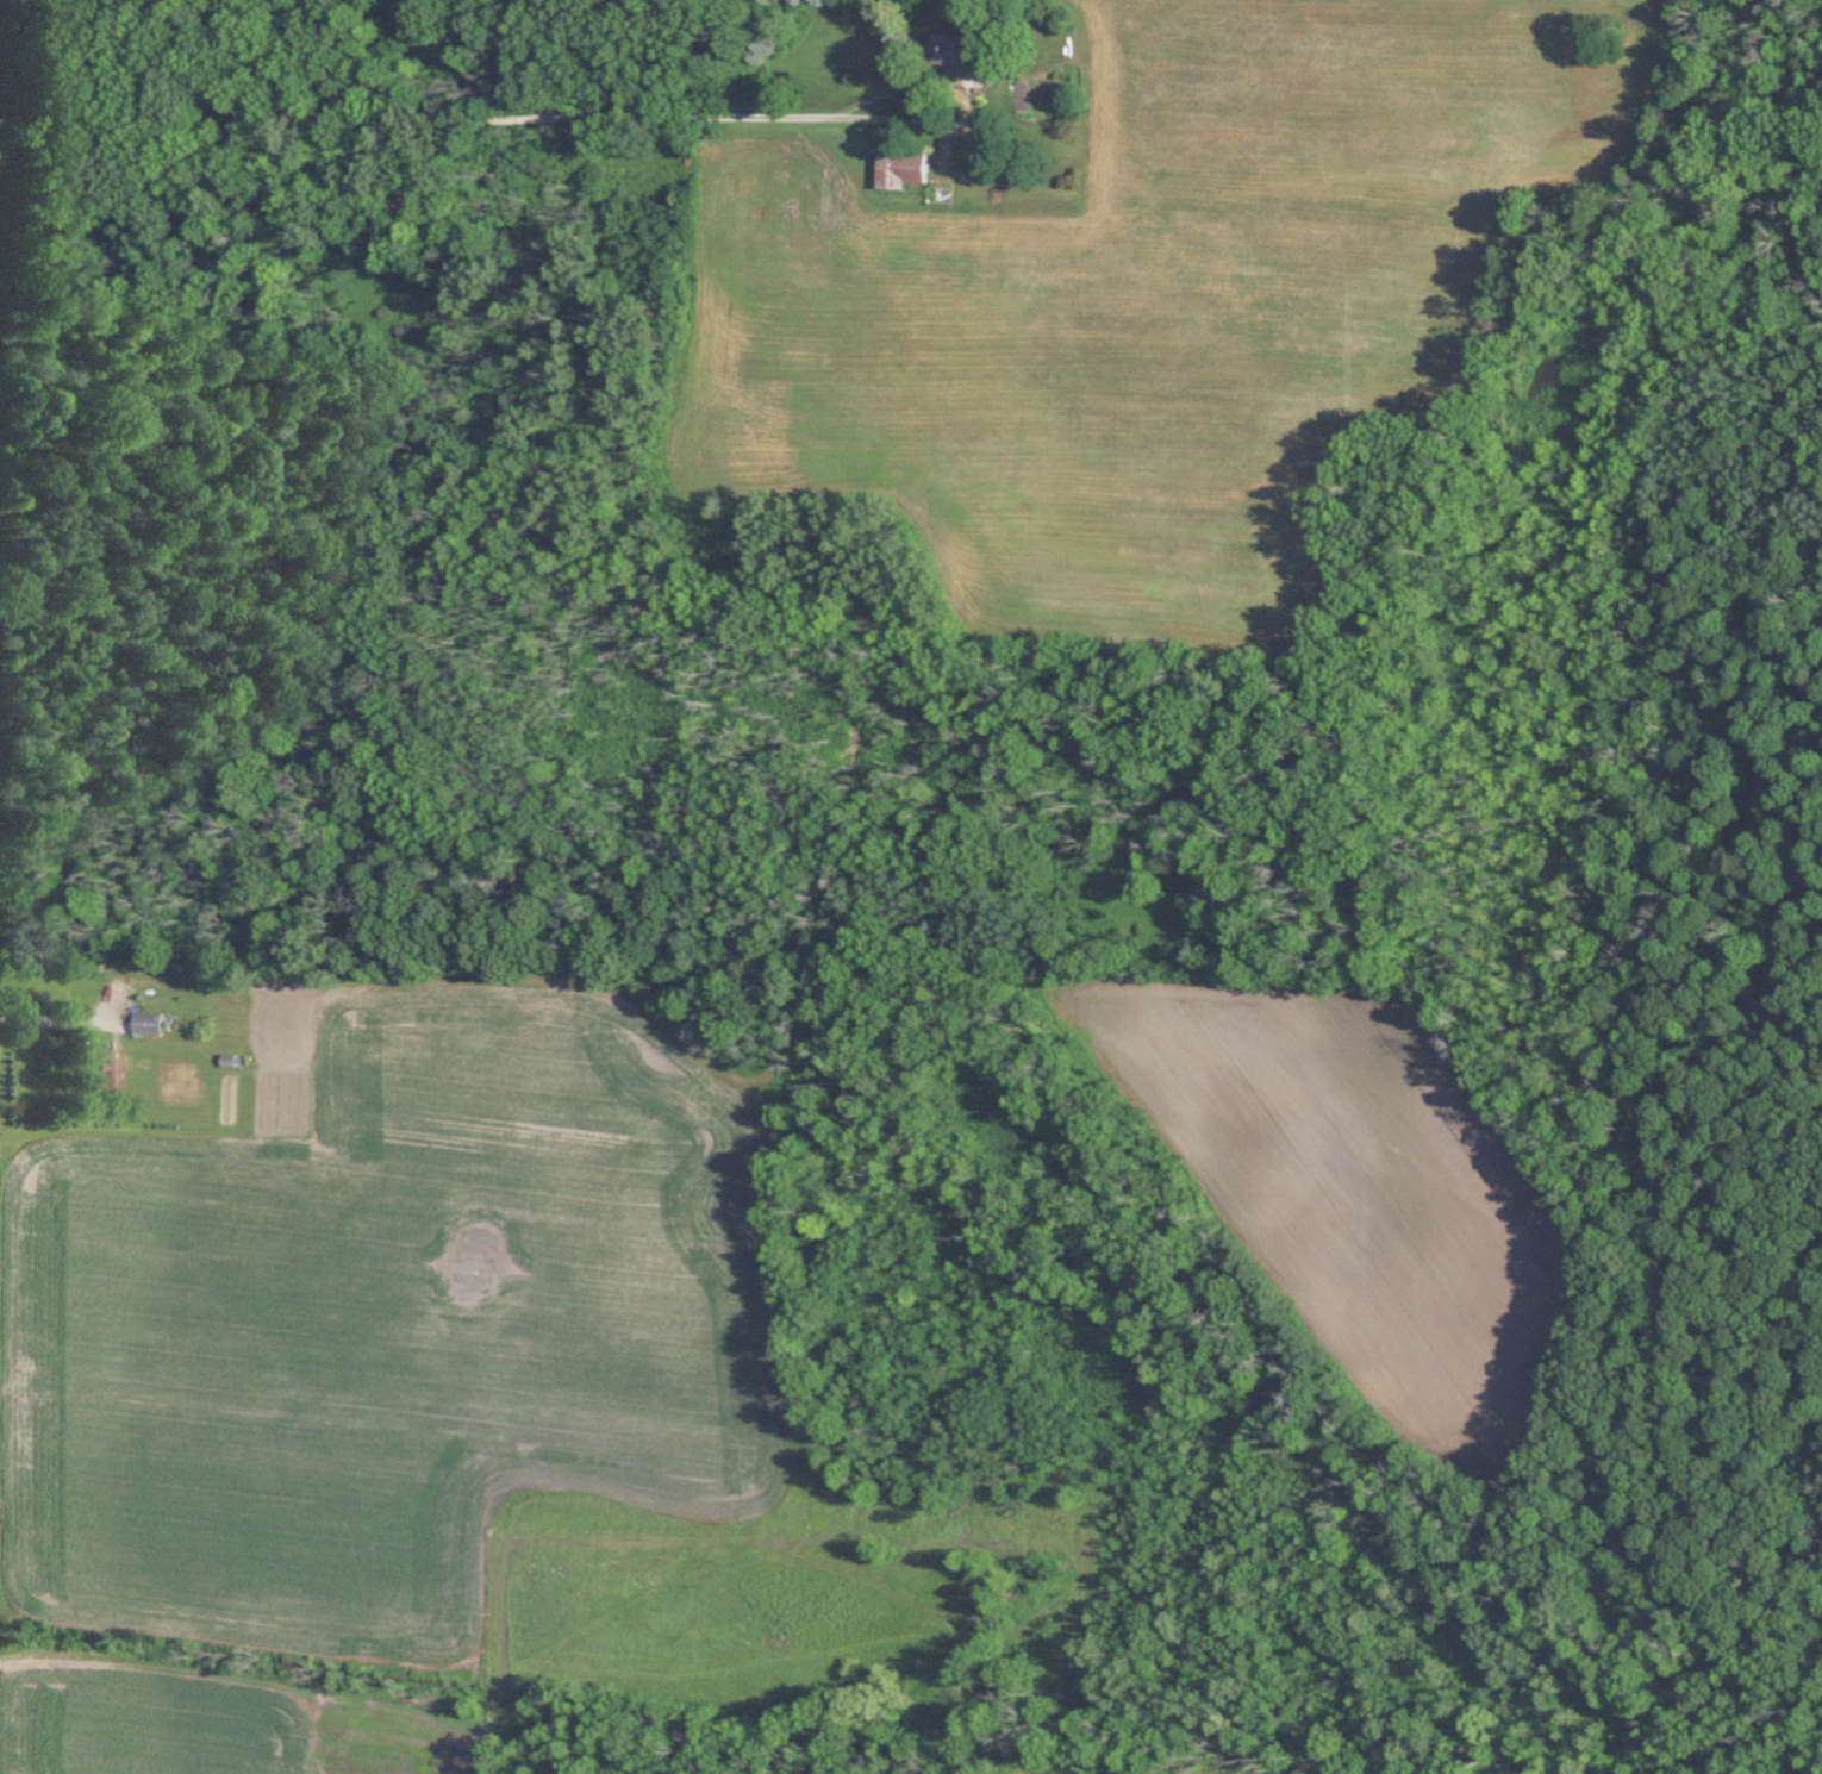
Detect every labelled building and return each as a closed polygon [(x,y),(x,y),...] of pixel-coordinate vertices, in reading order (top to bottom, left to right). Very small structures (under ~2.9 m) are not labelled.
[(974,49),(963,49),(963,34),(933,34),(933,65),(947,65),(947,72),(974,72),(974,49)] [(879,188),(903,188),(903,158),(879,158),(879,188)] [(135,1034),(164,1034),(164,1013),(135,1013),(135,1034)] [(116,1048),(91,1048),(91,1088),(116,1088),(116,1048)]
